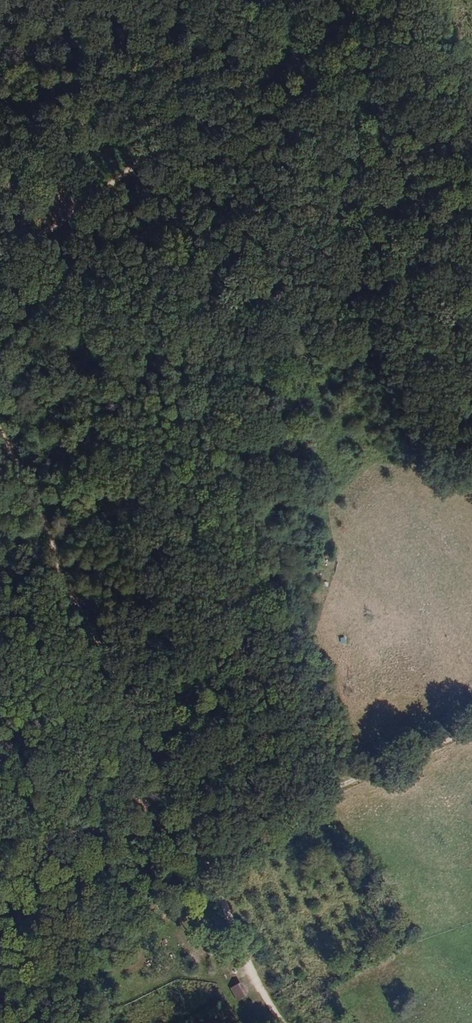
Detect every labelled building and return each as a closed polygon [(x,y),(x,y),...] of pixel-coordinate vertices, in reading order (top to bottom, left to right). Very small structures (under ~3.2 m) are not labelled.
[(249,997),(242,983),(231,989),(238,1003),(249,997)]
